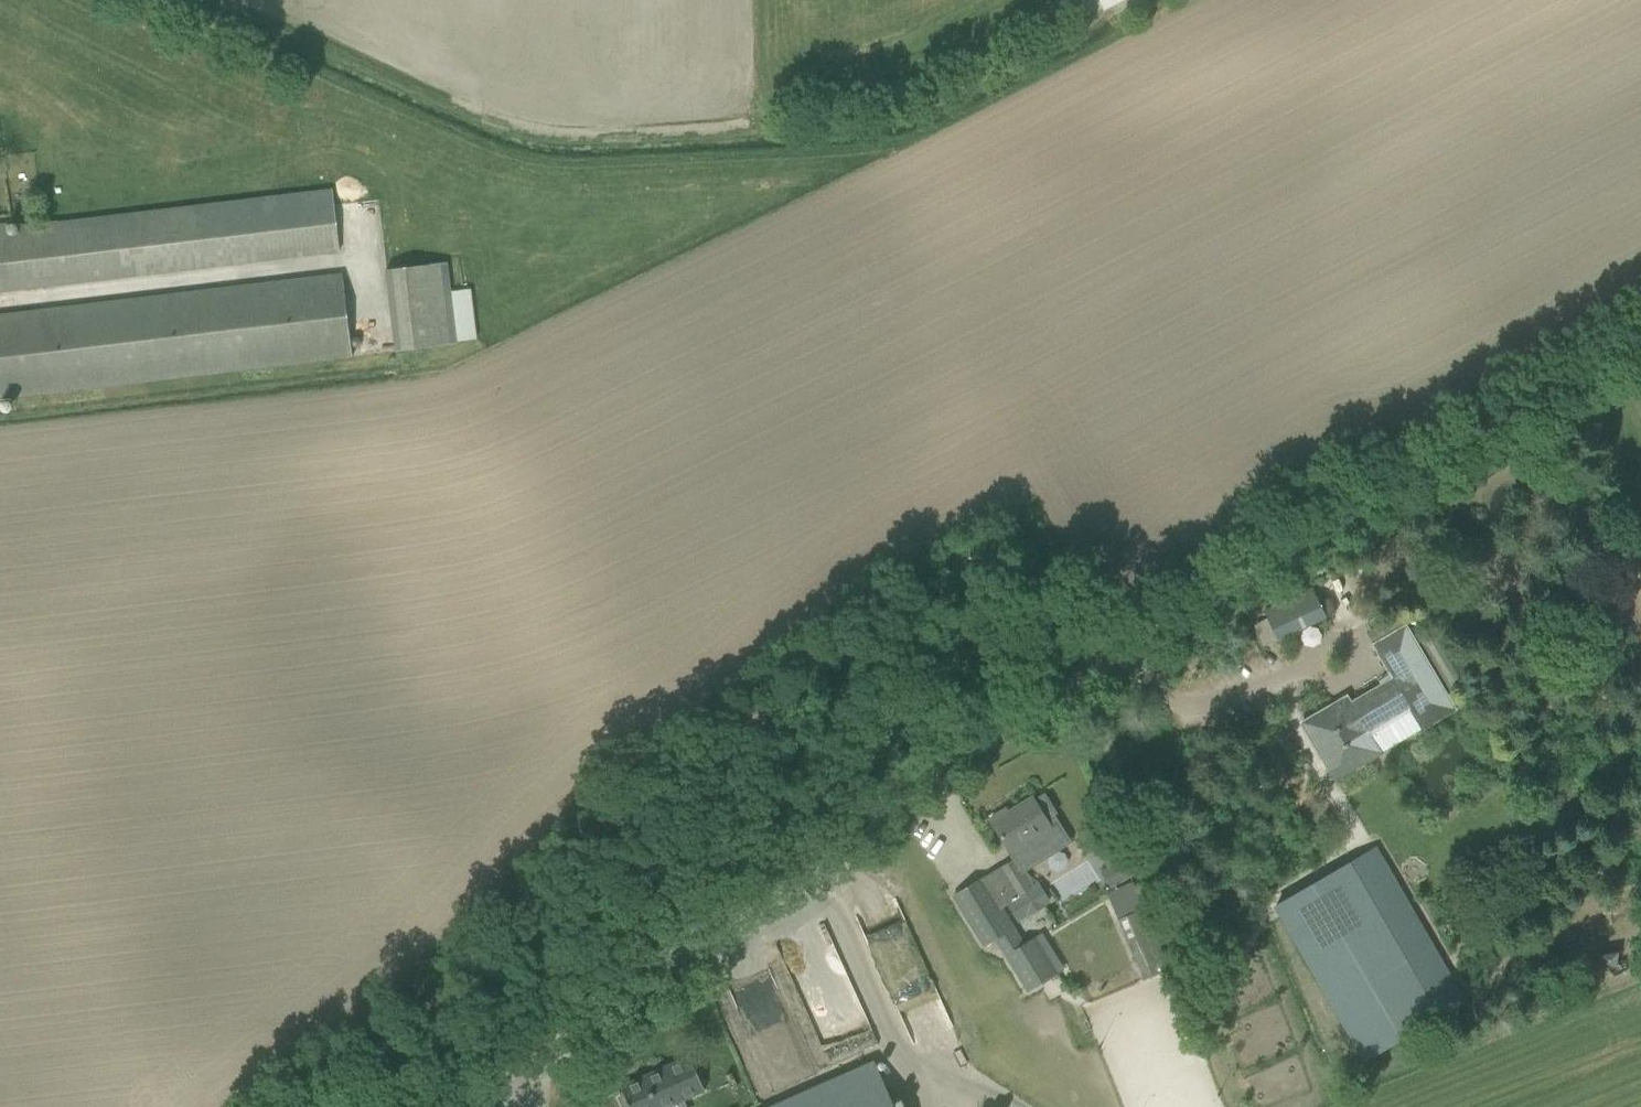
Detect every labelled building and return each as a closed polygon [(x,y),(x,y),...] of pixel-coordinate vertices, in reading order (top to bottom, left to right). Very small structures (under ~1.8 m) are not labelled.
[(297,257),(340,252),(333,187),(19,221),(21,234),(6,235),(4,223),(0,223),(0,291),(297,257)] [(445,262),(386,269),(395,351),(455,344),(455,341),(451,309),(445,262)] [(352,356),(342,275),(0,316),(0,398),(352,356)] [(472,307),(451,309),(455,341),(476,339),(472,307)] [(1312,588),(1264,611),(1277,639),(1326,616),(1312,588)] [(1455,709),(1405,625),(1373,644),(1393,677),(1339,709),(1335,702),(1302,722),(1328,766),(1336,761),(1344,775),(1378,755),(1365,733),(1406,709),(1409,708),(1422,729),(1455,709)] [(1000,868),(1016,895),(1005,902),(1006,904),(1017,922),(1026,917),(1045,905),(1050,901),(1038,882),(1032,886),(1021,868),(1067,840),(1052,816),(1056,814),(1044,794),(1034,800),(1032,798),(1008,813),(1006,809),(990,819),(1014,859),(1000,868)] [(1375,845),(1350,859),(1441,1016),(1465,1002),(1375,845)] [(1111,889),(1130,877),(1119,861),(1100,873),(1111,889)] [(1016,895),(1000,868),(983,878),(953,897),(984,947),(994,941),(1027,992),(1058,973),(1035,936),(1024,943),(1001,907),(1006,904),(1005,902),(1016,895)] [(1107,893),(1118,919),(1136,911),(1143,908),(1132,883),(1107,893)] [(1136,911),(1118,919),(1143,978),(1168,967),(1143,908),(1136,911)] [(623,1088),(625,1094),(618,1097),(622,1106),(684,1106),(682,1102),(699,1094),(684,1060),(623,1088)] [(876,1064),(778,1106),(894,1106),(876,1064)]
